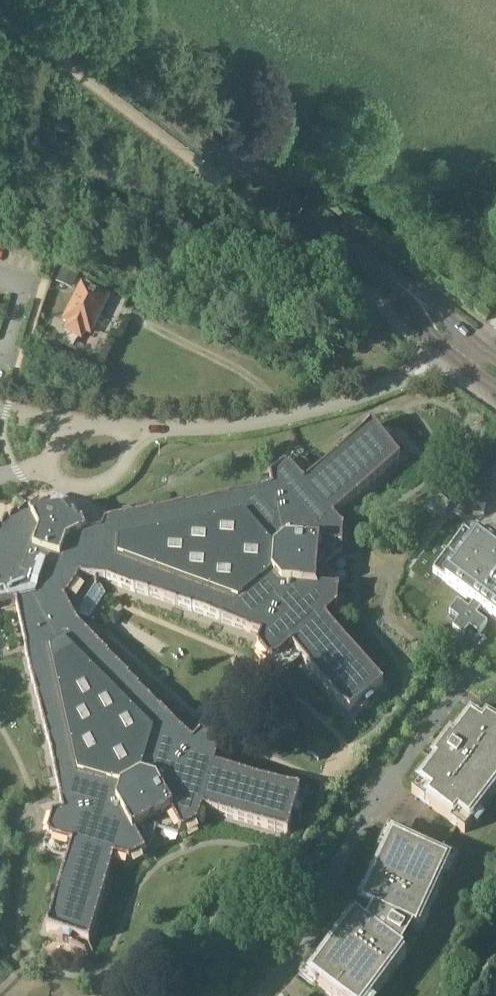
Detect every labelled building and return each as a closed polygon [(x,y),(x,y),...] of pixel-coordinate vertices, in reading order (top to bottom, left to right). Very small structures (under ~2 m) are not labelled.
[(62,267),(55,282),(72,290),(79,275),(62,267)] [(108,297),(80,283),(62,319),(68,322),(65,330),(81,338),(84,331),(90,334),(108,297)] [(227,500),(227,501),(199,506),(184,509),(184,508),(154,515),(154,514),(140,517),(105,524),(100,533),(93,535),(85,536),(81,527),(78,529),(72,520),(72,511),(56,506),(50,513),(41,516),(39,512),(30,517),(27,514),(20,520),(17,517),(10,525),(7,523),(2,532),(0,531),(0,610),(14,607),(25,651),(23,651),(31,684),(35,699),(42,728),(43,728),(46,743),(47,743),(53,771),(52,771),(58,797),(59,801),(62,815),(51,818),(46,836),(52,842),(70,847),(45,932),(61,937),(62,943),(83,949),(87,956),(93,953),(89,945),(114,858),(129,862),(147,852),(147,851),(145,852),(135,833),(152,824),(156,831),(157,830),(153,823),(171,814),(181,833),(179,833),(180,835),(198,825),(203,809),(288,834),(292,819),(299,818),(305,797),(312,793),(308,787),(300,792),(216,767),(221,748),(219,740),(201,735),(198,738),(193,743),(183,732),(182,732),(161,711),(140,691),(141,690),(130,679),(131,679),(109,657),(110,657),(99,646),(100,646),(79,625),(74,616),(80,613),(89,615),(103,593),(98,585),(98,579),(108,580),(136,591),(136,590),(150,595),(178,605),(179,605),(193,610),(220,620),(248,631),(262,637),(258,647),(270,661),(279,660),(293,647),(350,715),(350,724),(356,724),(357,717),(374,702),(371,696),(383,686),(325,619),(337,608),(339,588),(337,588),(337,589),(316,587),(317,568),(325,569),(325,567),(317,567),(319,547),(340,549),(340,550),(342,550),(343,530),(333,518),(400,460),(409,460),(409,453),(402,453),(387,436),(381,438),(371,426),(322,469),(304,484),(291,469),(284,467),(269,479),(271,490),(257,493),(257,494),(227,500)] [(463,530),(432,570),(441,577),(444,579),(444,581),(472,602),(467,609),(457,602),(449,613),(458,620),(452,628),(463,636),(469,628),(479,635),(487,624),(477,617),(483,610),(495,620),(495,553),(476,538),(476,539),(463,530)] [(474,710),(411,792),(465,833),(495,793),(495,727),(474,710)] [(311,977),(336,995),(371,995),(404,953),(402,951),(413,930),(416,932),(447,863),(393,838),(361,907),(373,912),(366,924),(356,916),(311,977)]
